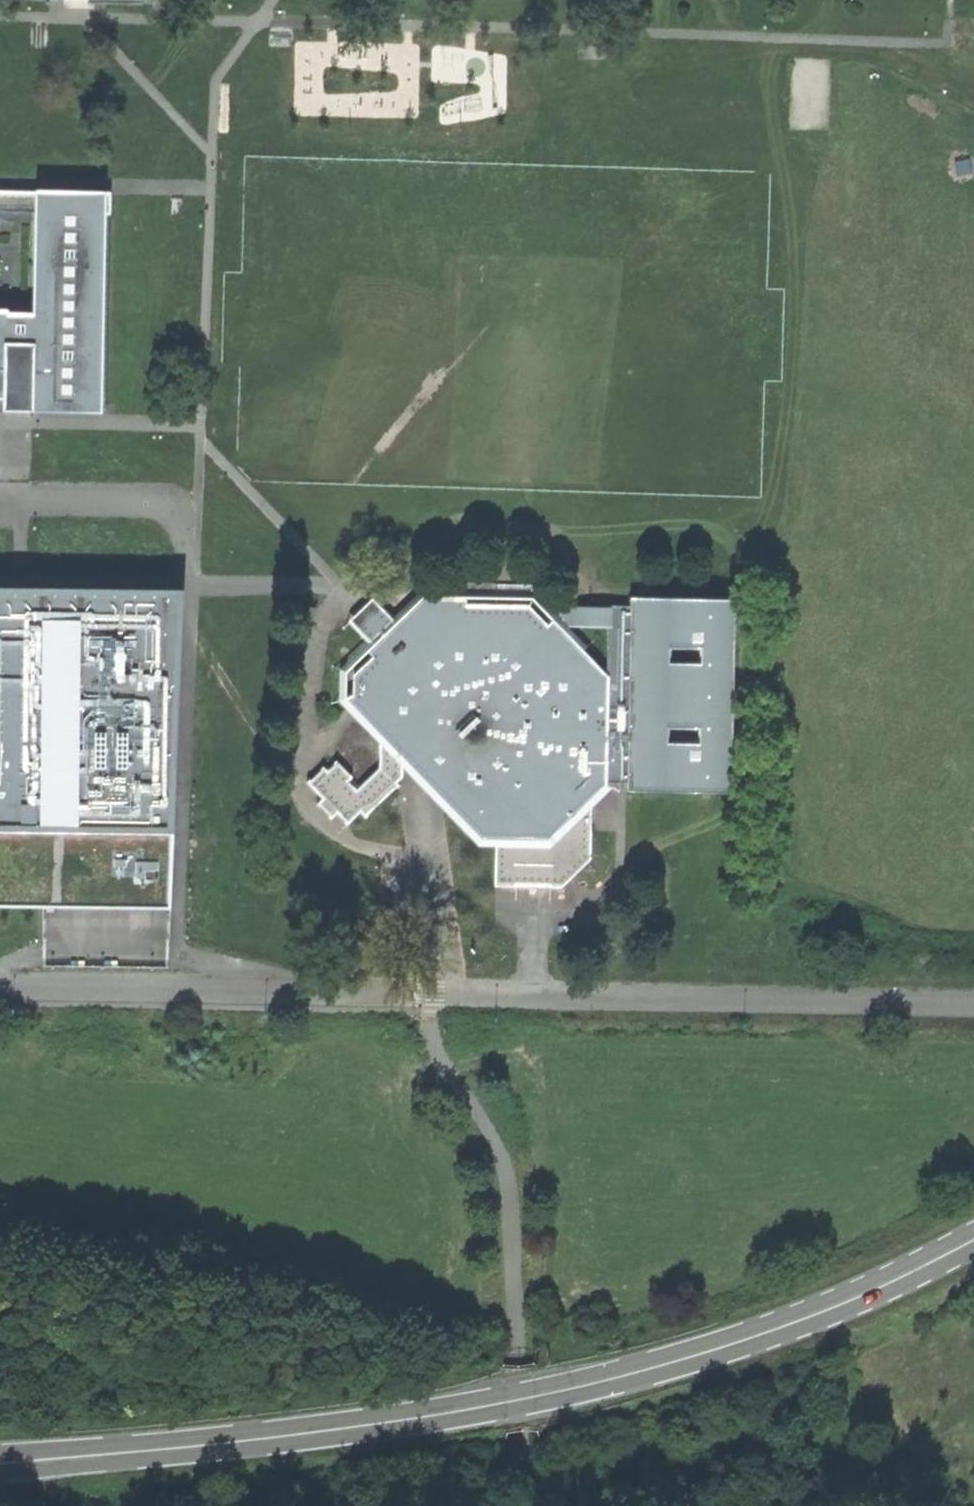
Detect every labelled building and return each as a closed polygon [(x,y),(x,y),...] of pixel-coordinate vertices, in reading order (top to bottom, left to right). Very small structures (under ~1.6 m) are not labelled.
[(24,213),(24,195),(0,194),(0,213),(24,213)] [(99,403),(102,215),(106,215),(106,196),(48,195),(48,214),(33,214),(31,317),(4,317),(4,314),(0,314),(0,401),(99,403)] [(24,213),(33,214),(48,214),(48,195),(24,195),(24,213)] [(88,908),(170,909),(183,591),(0,588),(0,906),(88,908)] [(381,652),(406,628),(376,596),(363,608),(351,620),(381,652)] [(624,791),(729,793),(730,728),(713,728),(714,666),(731,665),(732,602),(628,599),(627,608),(606,607),(604,678),(560,631),(549,641),(525,615),(526,614),(526,612),(524,611),(520,609),(515,614),(450,611),(450,599),(421,598),(407,610),(406,628),(381,652),(355,676),(354,709),(371,726),(374,723),(377,725),(377,770),(353,791),(345,781),(348,777),(334,762),(323,772),(320,769),(305,783),(320,799),(314,805),(327,818),(334,812),(344,823),(359,810),(364,814),(395,785),(391,782),(396,777),(398,772),(399,765),(428,766),(429,781),(426,783),(471,830),(484,818),(487,829),(493,828),(492,885),(558,886),(588,858),(589,791),(597,790),(601,786),(602,782),(624,783),(624,791)] [(730,728),(731,665),(714,666),(713,728),(730,728)]
